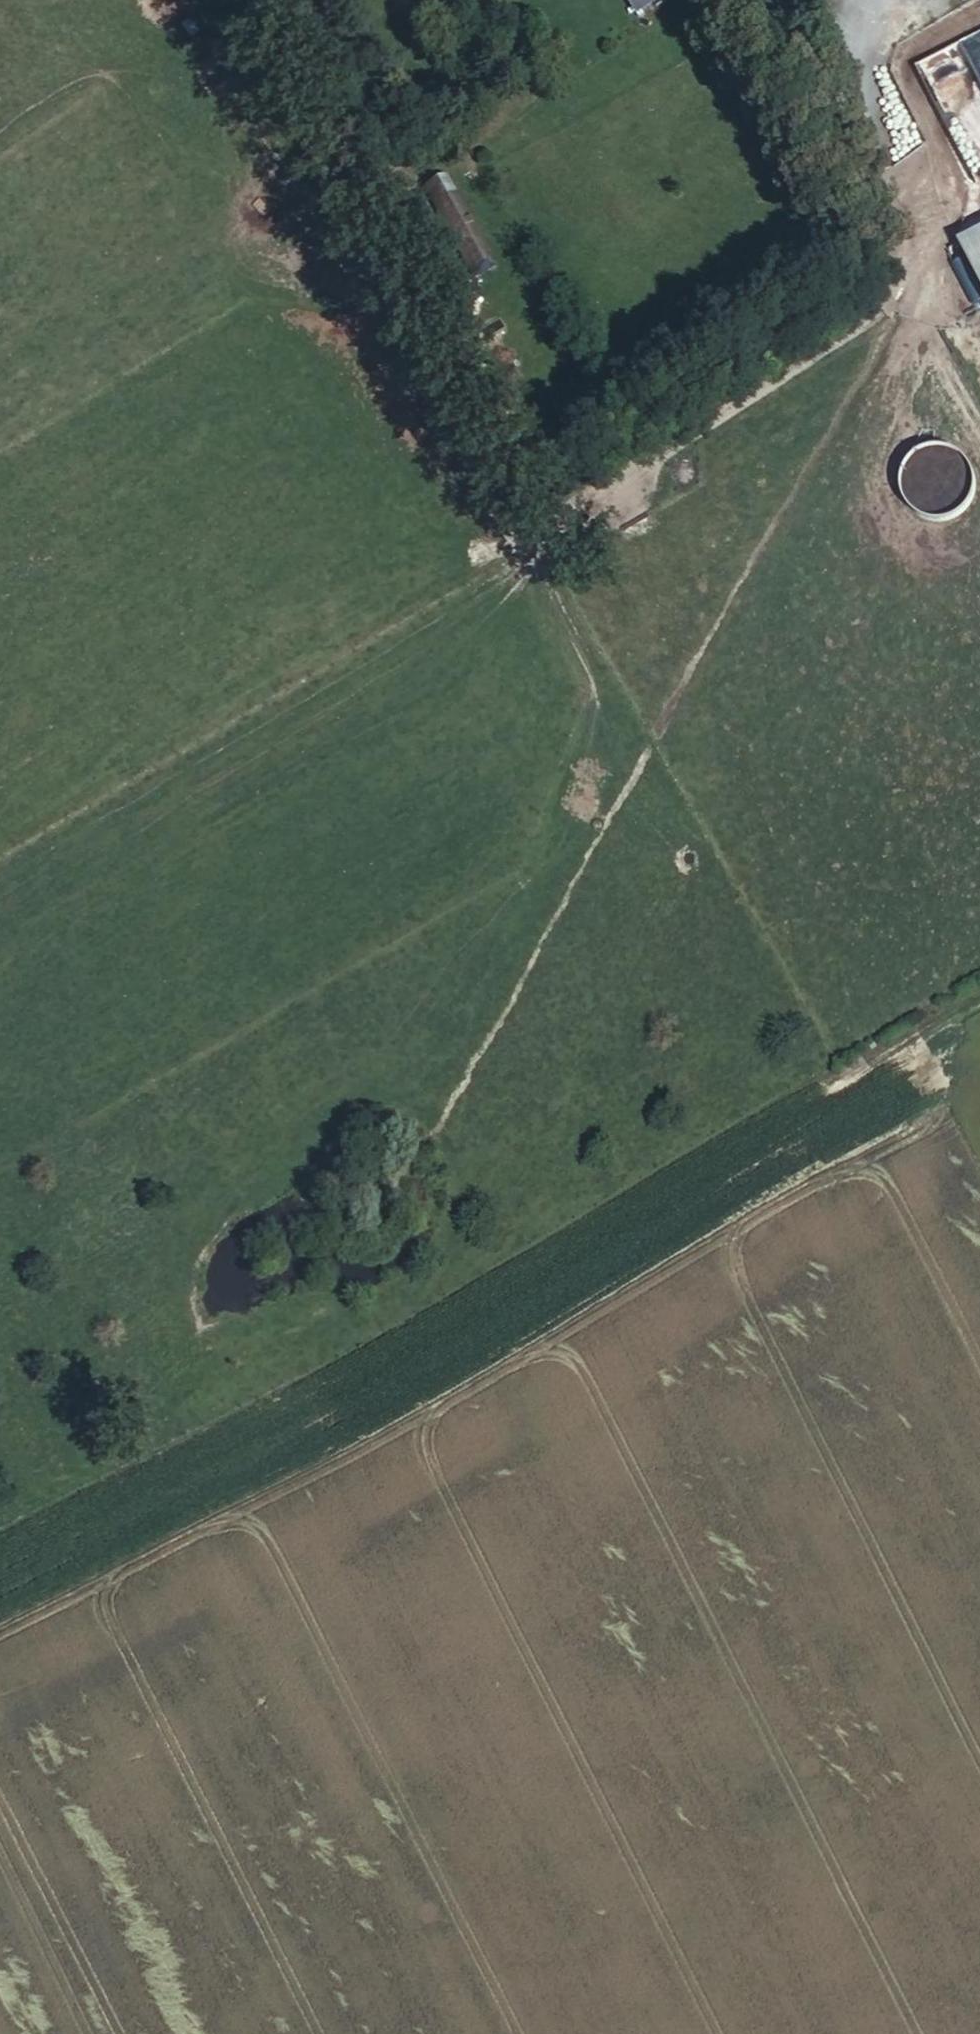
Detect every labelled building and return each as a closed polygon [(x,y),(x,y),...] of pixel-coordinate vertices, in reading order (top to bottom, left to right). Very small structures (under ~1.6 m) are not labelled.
[(633,16),(656,3),(654,0),(624,0),(633,16)] [(503,282),(452,189),(428,201),(479,295),(503,282)] [(906,501),(957,517),(974,461),(923,446),(906,501)]
